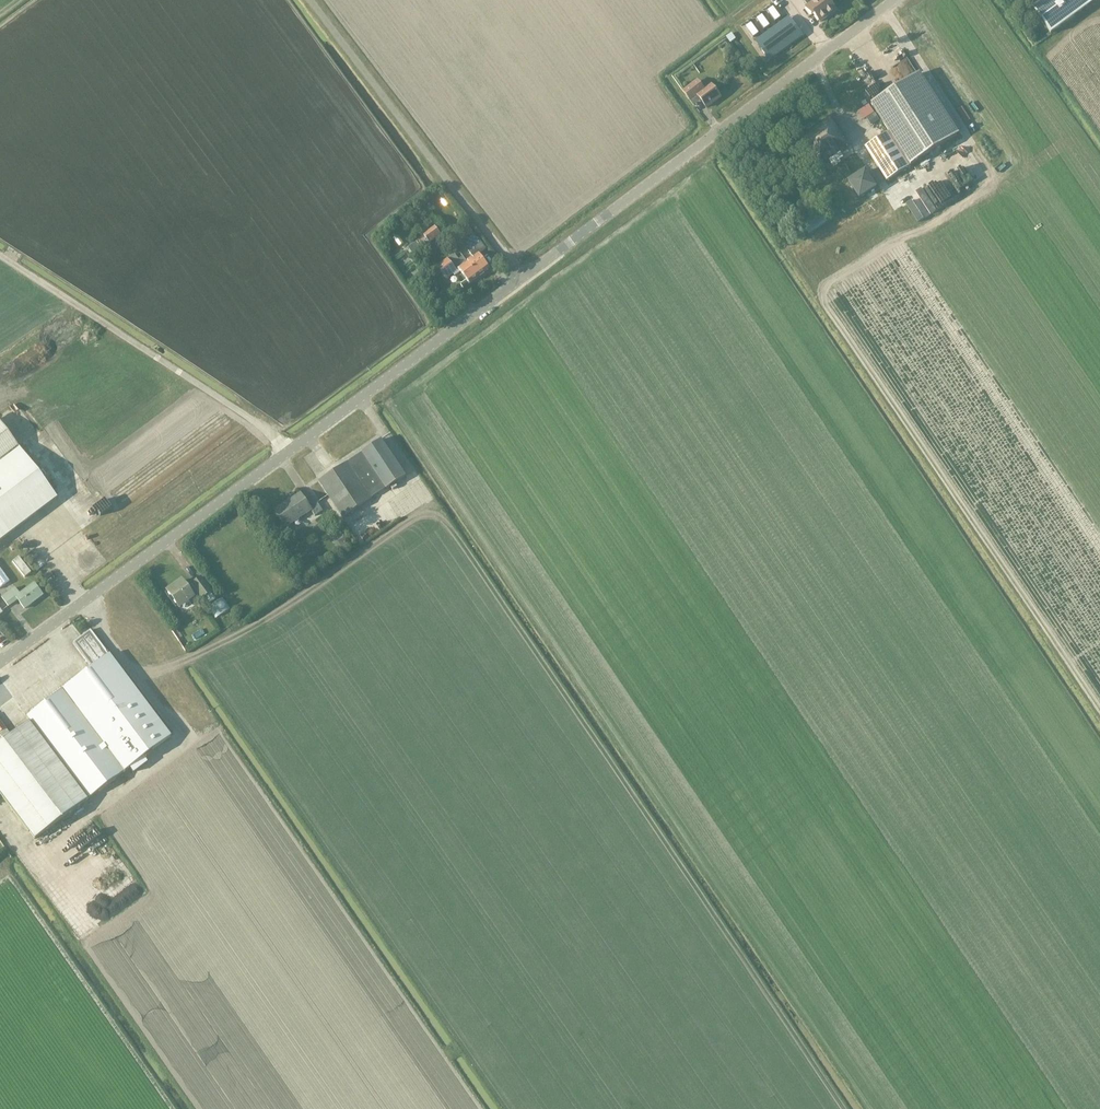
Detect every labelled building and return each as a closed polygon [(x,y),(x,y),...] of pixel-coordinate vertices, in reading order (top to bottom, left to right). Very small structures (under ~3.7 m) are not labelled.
[(804,8),(810,16),(813,14),(819,22),(836,10),(828,0),(814,0),(807,6),(804,8)] [(1031,8),(1049,34),(1087,6),(1095,0),(1042,0),(1031,8)] [(766,10),(774,21),(779,17),(771,6),(766,10)] [(755,18),(763,29),(768,25),(760,14),(755,18)] [(767,58),(800,34),(790,20),(757,44),(767,58)] [(744,26),(752,37),(757,33),(749,22),(744,26)] [(888,131),(864,147),(885,181),(910,165),(939,211),(985,182),(956,136),(916,74),(870,104),(888,131)] [(693,105),(699,100),(706,108),(719,97),(710,84),(704,89),(697,79),(682,91),(693,105)] [(844,138),(830,117),(799,139),(817,166),(847,146),(842,139),(844,138)] [(866,170),(850,182),(861,198),(877,187),(866,170)] [(881,197),(861,209),(865,215),(884,203),(881,197)] [(890,212),(871,224),(875,230),(894,218),(890,212)] [(426,240),(429,243),(440,234),(433,226),(422,235),(426,240)] [(463,242),(462,243),(473,257),(467,261),(479,277),(489,269),(479,254),(485,249),(474,234),(463,242)] [(446,258),(436,266),(445,279),(452,274),(453,275),(459,271),(465,280),(469,285),(479,277),(467,261),(466,262),(462,257),(458,260),(453,254),(446,259),(446,258)] [(0,534),(55,498),(0,426),(0,534)] [(405,476),(381,439),(317,481),(342,518),(405,476)] [(305,502),(300,493),(274,510),(285,527),(311,511),(314,516),(322,511),(313,497),(305,502)] [(346,538),(339,543),(344,550),(351,545),(346,538)] [(195,603),(209,593),(199,578),(190,584),(193,587),(188,591),(180,581),(165,592),(178,609),(192,598),(195,603)] [(41,595),(32,583),(18,594),(13,587),(0,598),(1,600),(0,601),(0,614),(2,613),(0,611),(16,600),(23,609),(41,595)] [(2,741),(0,743),(0,797),(33,840),(129,768),(142,758),(170,737),(107,655),(89,630),(72,644),(90,668),(23,719),(26,723),(10,735),(2,741)] [(2,741),(10,735),(4,728),(0,722),(0,739),(2,741)] [(142,758),(129,768),(132,772),(145,762),(142,758)]
